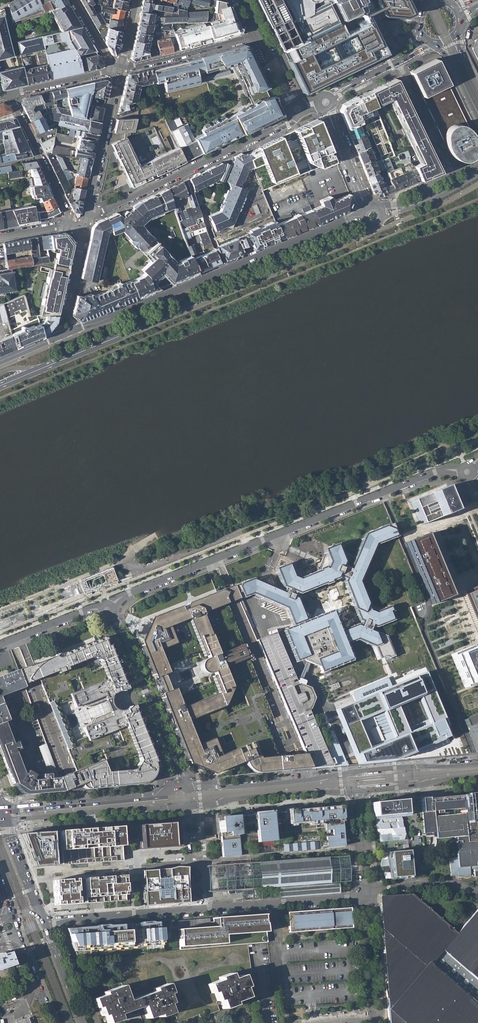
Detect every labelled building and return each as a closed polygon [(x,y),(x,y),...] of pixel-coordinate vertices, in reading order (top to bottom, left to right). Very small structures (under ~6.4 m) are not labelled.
[(8,4),(10,12),(12,22),(48,10),(52,9),(48,1),(41,4),(39,0),(15,0),(8,4)] [(89,15),(94,12),(90,5),(93,3),(92,0),(80,0),(89,15)] [(111,7),(113,8),(125,10),(127,0),(113,0),(111,7)] [(173,1),(172,7),(176,8),(177,8),(185,10),(186,5),(187,3),(187,0),(174,0),(173,1)] [(173,31),(174,34),(174,37),(178,49),(211,40),(237,33),(239,27),(229,5),(227,5),(226,5),(225,2),(217,0),(215,0),(214,8),(214,12),(213,21),(173,31)] [(187,3),(207,7),(214,8),(215,0),(187,0),(187,3)] [(270,27),(271,26),(283,51),(290,47),(299,43),(289,23),(288,21),(278,0),(256,0),(270,27)] [(293,17),(294,18),(295,20),(304,41),(339,24),(329,3),(328,0),(320,4),(319,0),(285,0),(293,17)] [(333,1),(342,20),(359,12),(355,4),(357,3),(364,0),(333,0),(333,1)] [(379,7),(380,9),(383,14),(403,16),(411,12),(405,0),(375,0),(379,7)] [(142,2),(140,12),(149,13),(150,10),(152,8),(159,10),(159,16),(159,20),(159,23),(171,22),(186,22),(185,11),(185,10),(177,8),(176,8),(172,7),(160,5),(151,3),(149,3),(142,2)] [(79,24),(72,11),(69,6),(68,6),(66,3),(56,7),(52,9),(48,10),(61,31),(66,30),(80,27),(78,24),(79,24)] [(122,22),(125,10),(113,8),(111,7),(110,7),(103,5),(101,5),(93,3),(97,8),(98,10),(102,18),(111,20),(122,22)] [(374,9),(365,13),(366,15),(375,11),(380,9),(379,7),(374,9)] [(97,30),(106,24),(105,23),(102,18),(98,10),(94,12),(89,15),(97,30)] [(206,10),(185,11),(186,22),(205,21),(206,10)] [(140,12),(138,22),(151,23),(152,23),(155,23),(155,20),(152,20),(152,19),(155,19),(159,20),(159,16),(153,14),(153,13),(149,13),(140,12)] [(283,51),(285,57),(287,61),(303,93),(384,53),(380,45),(372,29),(372,27),(366,15),(365,13),(361,15),(365,23),(352,29),(346,32),(344,33),(339,24),(304,41),(299,43),(290,47),(283,51)] [(365,23),(361,15),(345,23),(352,29),(365,23)] [(120,31),(122,22),(111,20),(109,19),(108,24),(105,23),(106,24),(108,28),(120,31)] [(138,22),(134,40),(148,41),(152,40),(155,40),(169,37),(170,34),(165,34),(165,31),(155,31),(154,34),(151,34),(150,34),(152,27),(157,27),(157,23),(155,23),(152,23),(151,23),(138,22)] [(172,51),(178,49),(174,37),(174,34),(173,31),(171,22),(170,29),(170,34),(169,37),(172,51)] [(102,63),(88,39),(81,40),(80,35),(85,34),(81,27),(80,27),(66,30),(68,38),(69,40),(73,37),(78,47),(74,49),(78,56),(81,54),(90,52),(91,56),(85,57),(88,70),(101,67),(102,63)] [(115,54),(120,31),(108,28),(99,33),(102,38),(105,36),(104,42),(112,55),(115,54)] [(4,55),(12,53),(7,30),(2,32),(0,32),(0,56),(4,55)] [(61,31),(58,32),(41,36),(44,47),(45,50),(47,62),(48,63),(51,78),(82,72),(78,56),(74,49),(69,40),(68,38),(66,30),(61,31)] [(41,36),(17,41),(19,52),(20,53),(44,47),(41,36)] [(159,54),(172,51),(169,37),(155,40),(152,40),(153,45),(156,44),(159,54)] [(152,40),(148,41),(134,40),(132,50),(130,58),(132,60),(148,57),(147,50),(147,46),(153,45),(152,40)] [(216,52),(199,56),(203,71),(204,72),(221,68),(229,66),(231,65),(246,96),(248,95),(253,104),(234,113),(220,120),(220,119),(217,121),(216,120),(209,125),(208,124),(200,129),(203,134),(195,138),(195,140),(197,144),(202,153),(240,134),(243,133),(281,114),(272,95),(268,87),(257,64),(252,53),(248,47),(243,44),(226,49),(216,52)] [(147,50),(148,57),(157,54),(156,48),(147,50)] [(47,62),(45,50),(41,51),(41,53),(37,54),(37,55),(38,61),(36,61),(37,64),(47,62)] [(22,64),(23,67),(31,66),(29,56),(24,57),(24,55),(20,56),(22,64)] [(154,82),(155,83),(162,81),(164,91),(199,83),(196,73),(203,71),(199,56),(196,57),(182,61),(151,69),(154,82)] [(446,146),(447,149),(449,153),(451,156),(454,159),(456,160),(459,161),(462,161),(465,161),(468,160),(471,158),(473,156),(475,153),(476,150),(476,147),(476,144),(475,142),(473,138),(472,135),(471,132),(468,127),(448,85),(435,59),(410,71),(423,98),(446,146)] [(27,84),(51,78),(48,63),(46,64),(46,65),(25,70),(25,69),(23,69),(27,84)] [(2,90),(27,84),(23,69),(23,67),(22,64),(0,69),(0,77),(0,78),(0,79),(0,81),(1,82),(2,85),(1,85),(2,90)] [(126,76),(120,104),(131,101),(135,100),(137,100),(140,84),(141,85),(154,82),(151,69),(128,74),(126,76)] [(206,76),(207,80),(231,73),(230,70),(206,76)] [(372,89),(369,91),(375,105),(389,100),(421,163),(414,166),(415,168),(419,180),(440,171),(395,78),(372,89)] [(103,80),(92,82),(91,90),(93,90),(94,91),(93,96),(105,99),(109,83),(105,79),(103,80)] [(69,110),(70,116),(83,119),(87,105),(89,95),(91,90),(92,82),(64,88),(68,106),(69,110)] [(63,107),(68,106),(64,88),(51,91),(52,100),(55,99),(61,98),(63,107)] [(50,120),(58,121),(59,113),(55,112),(56,106),(56,107),(55,99),(52,100),(51,91),(45,93),(39,94),(47,112),(50,120)] [(342,104),(340,110),(347,129),(359,124),(366,121),(363,111),(375,105),(369,91),(342,104)] [(21,104),(29,120),(47,112),(39,94),(24,97),(21,104)] [(117,114),(120,115),(134,111),(132,104),(136,103),(135,100),(131,101),(120,104),(117,114)] [(3,114),(11,111),(8,106),(5,104),(2,102),(0,103),(0,116),(3,114)] [(88,120),(100,122),(103,108),(92,105),(88,120)] [(59,113),(70,116),(69,110),(56,107),(56,106),(55,112),(59,113)] [(35,133),(46,128),(57,122),(58,121),(50,120),(47,112),(29,120),(35,133)] [(59,113),(58,121),(57,122),(57,126),(74,129),(76,130),(97,134),(100,122),(88,120),(83,119),(70,116),(59,113)] [(164,119),(170,132),(178,147),(178,148),(183,159),(185,161),(189,159),(202,153),(197,144),(195,140),(195,138),(188,123),(183,125),(178,114),(172,116),(164,119)] [(18,126),(14,117),(5,119),(0,121),(0,130),(18,126)] [(136,118),(116,118),(113,132),(133,131),(136,118)] [(333,161),(335,160),(333,154),(331,149),(317,118),(304,124),(293,129),(280,136),(258,147),(246,153),(247,155),(262,190),(296,176),(299,175),(310,170),(318,167),(333,161)] [(373,122),(368,123),(370,129),(371,132),(372,135),(377,133),(373,122)] [(347,129),(352,140),(364,135),(363,132),(360,125),(359,124),(347,129)] [(6,154),(14,153),(29,149),(18,126),(0,130),(0,139),(2,138),(5,152),(6,154)] [(76,130),(74,129),(73,136),(73,137),(79,138),(79,137),(82,138),(92,140),(96,141),(97,134),(76,130)] [(388,141),(383,129),(378,130),(383,143),(388,141)] [(55,132),(54,136),(54,140),(71,143),(73,137),(73,136),(55,132)] [(115,141),(111,143),(131,187),(185,161),(183,159),(178,148),(178,147),(151,160),(138,134),(135,136),(127,139),(126,136),(115,141)] [(352,140),(357,152),(369,147),(369,146),(365,135),(364,135),(352,140)] [(45,154),(51,154),(53,144),(54,140),(54,136),(42,142),(40,138),(38,139),(45,154)] [(89,152),(92,140),(82,138),(79,137),(79,138),(77,149),(89,152)] [(381,142),(376,144),(377,147),(380,156),(385,154),(381,142)] [(70,148),(53,144),(51,154),(54,154),(69,156),(69,154),(70,148)] [(357,152),(361,163),(372,159),(373,158),(369,147),(357,152)] [(32,156),(29,149),(14,153),(15,160),(32,156)] [(225,198),(222,205),(221,204),(219,208),(220,208),(219,211),(209,215),(208,216),(213,228),(211,228),(211,229),(215,239),(218,246),(213,248),(214,250),(219,263),(222,262),(224,261),(237,255),(240,254),(241,254),(241,253),(242,253),(242,252),(242,251),(242,250),(242,249),(241,247),(243,246),(245,247),(248,246),(249,244),(251,243),(253,249),(281,237),(279,233),(276,225),(275,224),(274,219),(268,207),(262,190),(247,155),(246,153),(245,152),(245,154),(241,152),(233,156),(231,163),(230,162),(225,161),(194,175),(191,176),(188,178),(192,191),(195,190),(199,188),(216,180),(217,178),(218,178),(218,180),(222,182),(223,180),(228,182),(230,187),(228,190),(227,190),(224,198),(225,198)] [(5,162),(15,160),(14,153),(6,154),(1,155),(2,162),(5,162)] [(45,154),(54,172),(61,169),(54,154),(51,154),(45,154)] [(92,159),(79,157),(69,156),(54,154),(61,169),(66,170),(69,171),(71,172),(77,173),(77,175),(87,177),(92,159)] [(394,169),(389,158),(382,161),(385,168),(387,172),(388,175),(389,178),(389,179),(391,184),(394,190),(419,180),(415,168),(414,166),(414,165),(411,164),(410,162),(394,169)] [(361,163),(366,176),(377,172),(378,171),(377,169),(379,168),(380,170),(385,168),(382,161),(381,159),(376,161),(374,162),(372,159),(361,163)] [(23,170),(30,168),(37,167),(35,160),(22,162),(23,170)] [(34,185),(38,184),(45,183),(37,167),(30,168),(32,176),(33,176),(33,177),(27,179),(28,186),(34,185)] [(54,172),(60,184),(67,181),(68,182),(69,182),(68,179),(72,177),(71,174),(68,175),(68,174),(66,170),(61,169),(54,172)] [(21,170),(11,171),(7,172),(9,178),(22,176),(21,170)] [(377,172),(366,176),(369,183),(375,181),(380,179),(378,175),(377,172)] [(85,190),(87,177),(77,175),(76,175),(76,176),(74,186),(85,190)] [(188,178),(181,182),(183,188),(186,194),(186,196),(189,207),(197,204),(192,191),(188,178)] [(379,196),(394,190),(391,184),(390,185),(385,187),(381,178),(375,181),(369,183),(374,194),(379,196)] [(60,184),(64,194),(69,192),(69,191),(70,187),(68,182),(67,181),(60,184)] [(181,182),(167,188),(171,201),(172,202),(173,205),(174,210),(175,212),(178,211),(181,220),(178,221),(181,229),(184,239),(190,237),(190,236),(199,233),(206,231),(203,221),(201,216),(197,204),(189,207),(183,188),(181,182)] [(34,185),(28,186),(30,194),(31,194),(31,197),(38,196),(40,201),(41,200),(51,195),(48,189),(46,190),(45,183),(38,184),(34,185)] [(84,196),(85,190),(74,186),(72,193),(72,198),(82,201),(84,196)] [(130,210),(128,211),(127,210),(126,210),(122,214),(124,215),(121,218),(118,214),(117,212),(106,217),(107,219),(111,230),(113,235),(120,231),(122,230),(130,239),(129,240),(135,247),(136,246),(139,250),(153,238),(140,224),(143,222),(145,221),(162,213),(161,211),(164,209),(173,205),(171,201),(167,188),(158,193),(154,194),(139,201),(130,206),(132,208),(130,210)] [(329,196),(319,200),(321,205),(310,209),(316,223),(325,219),(330,217),(346,210),(351,199),(349,193),(340,197),(331,201),(329,196)] [(17,225),(16,223),(11,209),(9,206),(8,195),(0,197),(0,228),(17,225)] [(41,200),(44,205),(44,206),(46,210),(56,205),(51,195),(41,200)] [(80,213),(82,201),(72,198),(71,196),(67,198),(73,212),(80,213)] [(32,205),(11,209),(16,223),(24,222),(24,224),(39,222),(38,219),(46,218),(46,220),(48,220),(54,217),(53,215),(55,214),(59,212),(56,205),(46,210),(37,212),(37,211),(33,211),(32,205)] [(291,217),(275,224),(276,225),(279,233),(281,237),(316,223),(310,209),(303,213),(298,214),(293,216),(293,217),(291,217)] [(290,213),(274,219),(275,224),(291,217),(290,213)] [(92,227),(80,278),(96,282),(99,281),(102,279),(102,276),(105,266),(106,259),(111,238),(114,237),(113,235),(111,230),(107,219),(106,217),(96,222),(92,227)] [(120,231),(113,235),(114,237),(115,243),(117,248),(121,247),(127,243),(122,238),(120,231)] [(212,246),(206,231),(199,233),(205,249),(209,247),(212,246)] [(69,236),(65,232),(54,234),(49,235),(51,249),(50,251),(57,252),(54,262),(52,269),(49,269),(48,273),(46,282),(44,282),(41,298),(43,298),(39,315),(46,315),(57,315),(73,242),(69,236)] [(43,249),(47,249),(51,249),(49,235),(41,236),(41,238),(43,249)] [(35,237),(28,239),(29,249),(30,256),(31,259),(32,264),(49,262),(48,256),(38,257),(35,237)] [(28,239),(3,243),(4,253),(29,249),(28,239)] [(159,245),(157,243),(145,253),(144,254),(150,261),(140,269),(144,274),(142,277),(139,278),(130,281),(136,295),(136,297),(157,289),(152,282),(161,274),(170,283),(197,272),(197,270),(192,258),(191,256),(178,261),(176,262),(175,263),(159,245)] [(193,244),(187,246),(190,255),(197,252),(198,252),(195,243),(193,244)] [(197,272),(219,263),(214,250),(210,251),(205,253),(192,258),(197,270),(197,272)] [(31,259),(30,256),(6,260),(7,268),(11,268),(32,264),(31,259)] [(11,268),(7,268),(0,270),(0,294),(4,294),(4,291),(8,291),(9,293),(15,292),(16,290),(13,271),(11,271),(11,269),(11,268)] [(80,320),(136,297),(136,295),(130,281),(120,285),(119,283),(116,285),(117,287),(92,297),(90,294),(84,297),(77,295),(72,314),(80,320)] [(20,346),(43,336),(42,334),(39,324),(38,319),(38,318),(37,315),(29,315),(28,309),(24,294),(3,304),(6,318),(7,321),(10,330),(11,334),(11,335),(14,346),(15,348),(20,346)] [(56,321),(57,315),(46,315),(46,318),(42,322),(39,324),(42,334),(43,336),(45,335),(56,321)] [(15,348),(14,346),(11,335),(2,339),(0,340),(0,354),(2,353),(3,353),(5,352),(15,348)] [(444,487),(410,501),(420,525),(427,522),(449,513),(454,511),(444,487)] [(300,657),(287,628),(282,630),(296,662),(301,660),(318,667),(320,673),(353,660),(347,644),(355,641),(373,648),(375,654),(378,660),(386,657),(389,658),(394,656),(386,637),(372,630),(373,627),(376,628),(394,620),(392,614),(393,611),(391,606),(375,612),(370,610),(359,583),(375,546),(397,537),(394,531),(389,533),(387,528),(388,527),(385,526),(364,534),(349,567),(351,568),(356,559),(366,563),(357,582),(366,605),(364,609),(362,608),(360,612),(356,614),(359,620),(361,621),(360,624),(357,623),(341,630),(333,610),(306,620),(309,627),(316,624),(333,631),(341,650),(337,660),(320,667),(319,663),(302,656),(300,657)] [(405,542),(429,599),(431,604),(450,596),(448,592),(438,568),(424,534),(405,542)] [(273,568),(282,588),(283,587),(284,585),(281,578),(284,573),(300,580),(319,573),(328,553),(336,549),(341,562),(341,563),(343,565),(345,562),(337,543),(323,549),(325,554),(318,570),(299,577),(293,575),(287,562),(273,568)] [(292,626),(287,628),(300,657),(302,656),(319,663),(320,667),(337,660),(341,650),(333,631),(316,624),(309,627),(306,620),(305,621),(297,603),(301,594),(302,591),(334,578),(335,575),(338,577),(346,580),(344,584),(356,614),(360,612),(362,608),(364,609),(366,605),(357,582),(366,563),(356,559),(351,568),(349,567),(343,565),(341,563),(341,562),(336,549),(328,553),(319,573),(300,580),(284,573),(281,578),(284,585),(283,587),(282,588),(277,589),(267,585),(261,599),(285,609),(292,626)] [(93,586),(108,580),(103,568),(101,566),(69,578),(69,581),(74,593),(93,586)] [(338,577),(335,575),(334,578),(302,591),(301,594),(336,580),(338,577)] [(257,597),(261,599),(267,585),(263,583),(252,578),(240,584),(238,587),(240,587),(242,592),(240,592),(243,598),(252,595),(257,597)] [(461,591),(477,632),(477,584),(461,591)] [(228,604),(236,601),(240,600),(237,594),(234,587),(230,589),(223,592),(189,606),(187,611),(186,611),(183,612),(181,607),(155,618),(156,622),(152,623),(153,624),(152,626),(146,641),(145,642),(144,643),(145,646),(142,648),(151,672),(154,678),(157,677),(159,680),(162,687),(164,692),(165,695),(162,696),(164,702),(167,708),(174,728),(177,735),(188,760),(191,759),(193,763),(193,762),(198,764),(199,762),(200,762),(206,765),(208,766),(207,768),(212,769),(212,770),(215,769),(216,772),(243,761),(245,761),(246,762),(247,764),(248,766),(249,768),(250,769),(250,770),(251,770),(252,771),(253,772),(254,772),(257,773),(312,768),(306,754),(277,757),(263,722),(271,718),(240,637),(228,604)] [(141,638),(146,641),(152,626),(146,624),(141,638)] [(269,635),(257,640),(312,768),(330,766),(332,766),(332,764),(334,764),(334,763),(332,758),(331,758),(329,758),(308,710),(310,709),(314,698),(310,688),(302,685),(304,681),(298,679),(298,680),(296,681),(274,631),(272,630),(269,632),(268,633),(269,635)] [(89,708),(106,701),(106,702),(112,700),(112,698),(113,696),(115,694),(116,694),(117,693),(119,692),(120,691),(121,691),(122,691),(125,691),(127,687),(110,649),(109,649),(108,647),(106,648),(106,647),(106,646),(107,646),(107,645),(108,644),(108,642),(107,640),(106,640),(106,639),(105,639),(103,639),(102,639),(63,654),(62,658),(59,659),(54,658),(34,665),(34,664),(31,665),(24,668),(18,670),(19,671),(24,684),(36,679),(40,678),(76,770),(69,773),(59,776),(59,777),(64,791),(75,787),(82,784),(83,785),(85,787),(87,788),(89,789),(145,784),(147,783),(149,781),(151,780),(152,779),(153,778),(154,777),(155,774),(156,772),(156,770),(156,768),(156,765),(155,764),(157,763),(156,760),(157,759),(136,709),(131,707),(130,708),(130,709),(129,710),(127,711),(124,711),(123,711),(122,711),(121,711),(120,711),(118,710),(116,710),(115,708),(110,710),(110,712),(94,718),(92,723),(86,725),(87,727),(84,729),(87,735),(75,740),(70,728),(73,726),(68,715),(65,716),(60,704),(72,699),(75,706),(77,705),(78,707),(84,705),(89,708)] [(465,688),(477,682),(477,663),(471,646),(451,654),(465,688)] [(5,722),(9,720),(4,709),(10,707),(10,708),(11,709),(12,710),(13,710),(14,711),(15,710),(17,710),(32,705),(24,684),(19,671),(18,670),(14,671),(0,677),(0,724),(5,722)] [(392,687),(388,678),(353,692),(356,701),(335,709),(356,762),(358,765),(390,762),(392,762),(447,737),(443,726),(446,725),(424,672),(392,687)] [(106,702),(110,710),(115,708),(114,708),(113,706),(112,705),(112,703),(112,702),(112,701),(112,700),(106,702)] [(106,701),(89,708),(90,709),(106,702),(106,701)] [(19,716),(17,710),(15,710),(14,711),(13,710),(12,710),(11,709),(10,708),(10,707),(4,709),(9,720),(19,716)] [(477,752),(477,713),(463,720),(477,752)] [(12,783),(14,782),(14,784),(15,786),(17,785),(18,786),(23,789),(28,792),(30,792),(31,794),(49,792),(52,792),(64,791),(59,777),(51,778),(50,774),(47,773),(45,774),(42,774),(43,779),(36,779),(32,780),(34,775),(27,771),(24,775),(20,765),(15,751),(20,750),(17,742),(13,744),(5,722),(0,724),(0,750),(12,783)] [(455,737),(445,741),(450,754),(462,750),(464,754),(470,752),(465,736),(456,739),(455,737)] [(38,746),(46,766),(47,773),(50,774),(51,778),(59,777),(59,776),(53,762),(46,743),(38,746)] [(420,798),(423,833),(435,832),(436,838),(456,837),(456,841),(455,841),(455,842),(455,843),(456,843),(457,851),(456,851),(457,859),(449,859),(450,876),(455,875),(461,875),(461,876),(463,877),(464,877),(465,877),(466,877),(467,877),(468,876),(469,876),(470,875),(469,869),(467,869),(467,867),(473,866),(473,869),(474,877),(477,876),(477,842),(477,833),(476,824),(477,824),(477,823),(477,822),(477,808),(477,807),(477,806),(476,805),(475,805),(473,793),(469,793),(469,796),(428,800),(427,797),(420,798)] [(373,818),(376,830),(383,829),(383,834),(390,833),(391,838),(398,837),(398,841),(407,840),(403,799),(395,800),(377,802),(372,802),(373,818)] [(253,815),(218,818),(221,857),(283,851),(283,852),(318,849),(317,848),(344,846),(341,813),(340,809),(340,806),(294,810),(270,813),(270,812),(253,814),(253,815)] [(158,847),(176,846),(174,823),(138,826),(140,848),(158,847)] [(182,823),(174,823),(176,846),(183,845),(182,823)] [(59,832),(61,865),(123,861),(121,837),(120,827),(59,832)] [(380,842),(398,841),(398,837),(391,838),(390,833),(383,834),(383,829),(376,830),(380,842)] [(50,866),(47,832),(21,834),(33,867),(50,866)] [(59,832),(47,832),(50,866),(61,865),(59,832)] [(386,852),(386,853),(386,860),(387,866),(379,867),(377,876),(379,880),(410,878),(409,869),(408,851),(386,852)] [(348,881),(346,855),(204,866),(205,892),(231,890),(231,901),(336,893),(335,882),(348,881)] [(141,871),(144,906),(187,903),(185,871),(185,867),(150,870),(141,871)] [(124,875),(86,878),(88,903),(126,900),(124,875)] [(76,904),(88,903),(86,878),(75,879),(76,904)] [(75,879),(52,881),(54,902),(54,906),(57,905),(76,904),(75,879)] [(477,903),(455,931),(409,893),(387,896),(378,908),(381,941),(387,940),(394,940),(401,945),(405,983),(398,984),(392,992),(393,998),(388,999),(390,1022),(477,1022),(477,903)] [(288,932),(350,927),(348,907),(287,912),(288,932)] [(178,929),(180,950),(221,946),(247,944),(267,942),(265,932),(263,914),(213,917),(213,918),(214,920),(214,921),(210,922),(210,926),(178,929)] [(178,927),(178,929),(210,926),(210,922),(210,918),(178,920),(178,924),(178,927)] [(163,951),(161,921),(152,922),(138,923),(90,927),(76,928),(67,928),(78,958),(163,951)] [(405,983),(401,945),(394,940),(387,940),(381,941),(388,999),(393,998),(392,992),(398,984),(405,983)] [(13,964),(9,951),(0,954),(0,969),(13,964)] [(213,992),(216,1001),(220,999),(227,997),(230,1006),(235,1005),(234,1002),(247,997),(243,988),(246,987),(247,988),(252,988),(259,987),(258,976),(252,977),(243,978),(242,975),(232,979),(231,976),(230,973),(218,977),(219,980),(210,983),(207,984),(210,993),(213,992)] [(154,991),(135,998),(139,1007),(142,1006),(146,1019),(158,1014),(159,1017),(171,1013),(167,1004),(171,1003),(167,994),(170,993),(167,984),(153,989),(154,991)] [(139,1007),(135,998),(127,1001),(122,985),(104,992),(104,995),(93,999),(96,1008),(99,1007),(102,1016),(105,1015),(108,1022),(109,1022),(120,1019),(118,1014),(139,1007)] [(223,1009),(230,1006),(227,997),(220,999),(223,1009)]
